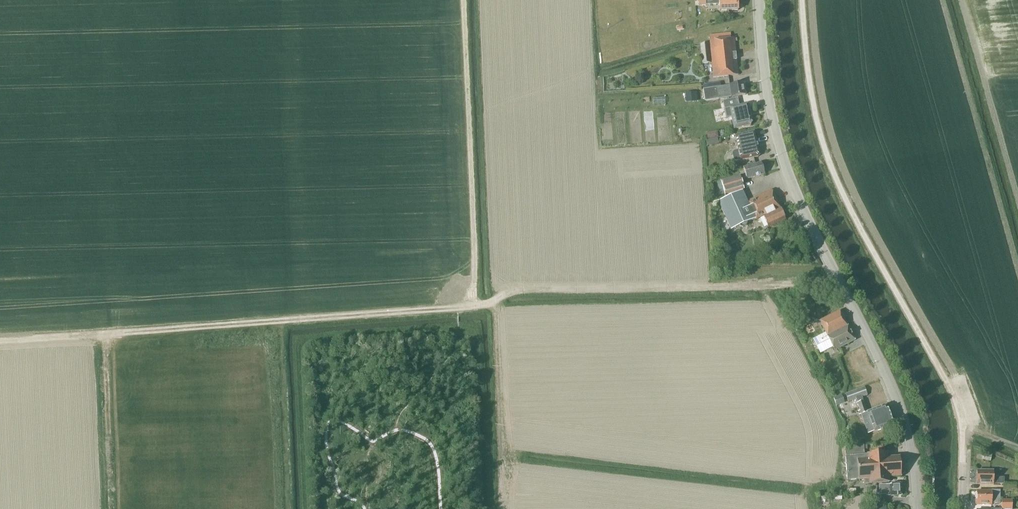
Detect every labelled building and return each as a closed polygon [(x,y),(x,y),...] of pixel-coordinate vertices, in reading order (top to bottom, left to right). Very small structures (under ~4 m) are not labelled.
[(698,5),(706,5),(714,5),(719,5),(719,11),(738,10),(737,0),(698,0),(698,5)] [(713,78),(714,78),(738,75),(734,42),(734,38),(709,41),(713,78)] [(702,64),(710,63),(708,44),(700,44),(702,64)] [(729,85),(720,87),(716,88),(703,90),(705,101),(718,99),(745,95),(744,83),(729,85)] [(696,91),(686,92),(686,93),(687,102),(696,101),(696,93),(696,91)] [(734,129),(750,126),(751,123),(747,104),(739,106),(737,98),(722,101),(726,119),(731,117),(734,129)] [(717,131),(710,132),(711,139),(717,138),(718,138),(717,131)] [(740,161),(759,157),(754,132),(735,136),(738,150),(733,151),(732,154),(733,160),(736,161),(740,160),(740,161)] [(724,195),(744,189),(741,180),(746,179),(746,180),(764,174),(761,163),(743,168),(745,174),(720,181),(724,195)] [(768,228),(785,220),(771,190),(747,201),(742,191),(720,201),(720,207),(731,230),(754,219),(755,220),(763,217),(768,228)] [(827,335),(829,339),(831,344),(835,350),(854,340),(840,311),(820,321),(827,335)] [(856,400),(857,403),(863,401),(861,398),(867,396),(864,387),(845,394),(848,402),(856,400)] [(844,403),(841,396),(833,398),(836,406),(844,403)] [(874,433),(893,426),(890,418),(891,418),(889,413),(888,413),(886,406),(867,412),(863,401),(857,403),(862,417),(861,417),(865,426),(866,426),(869,434),(873,432),(874,433)] [(867,455),(861,455),(861,450),(864,450),(863,444),(844,446),(845,457),(847,481),(858,480),(863,480),(864,484),(869,484),(889,482),(888,477),(900,477),(900,471),(900,462),(899,462),(899,457),(887,458),(886,453),(867,455)] [(984,454),(982,460),(989,462),(991,455),(984,454)] [(1004,478),(1001,478),(993,478),(993,471),(976,471),(976,473),(975,474),(975,477),(976,479),(976,485),(993,485),(993,484),(1004,484),(1004,478)] [(901,485),(901,484),(878,485),(879,495),(886,495),(886,496),(890,496),(901,496),(901,485)] [(999,504),(999,498),(1000,491),(992,491),(992,492),(976,492),(976,493),(975,494),(975,498),(976,499),(976,505),(991,505),(991,503),(999,504)] [(1001,500),(1001,508),(1012,508),(1012,500),(1001,500)]
